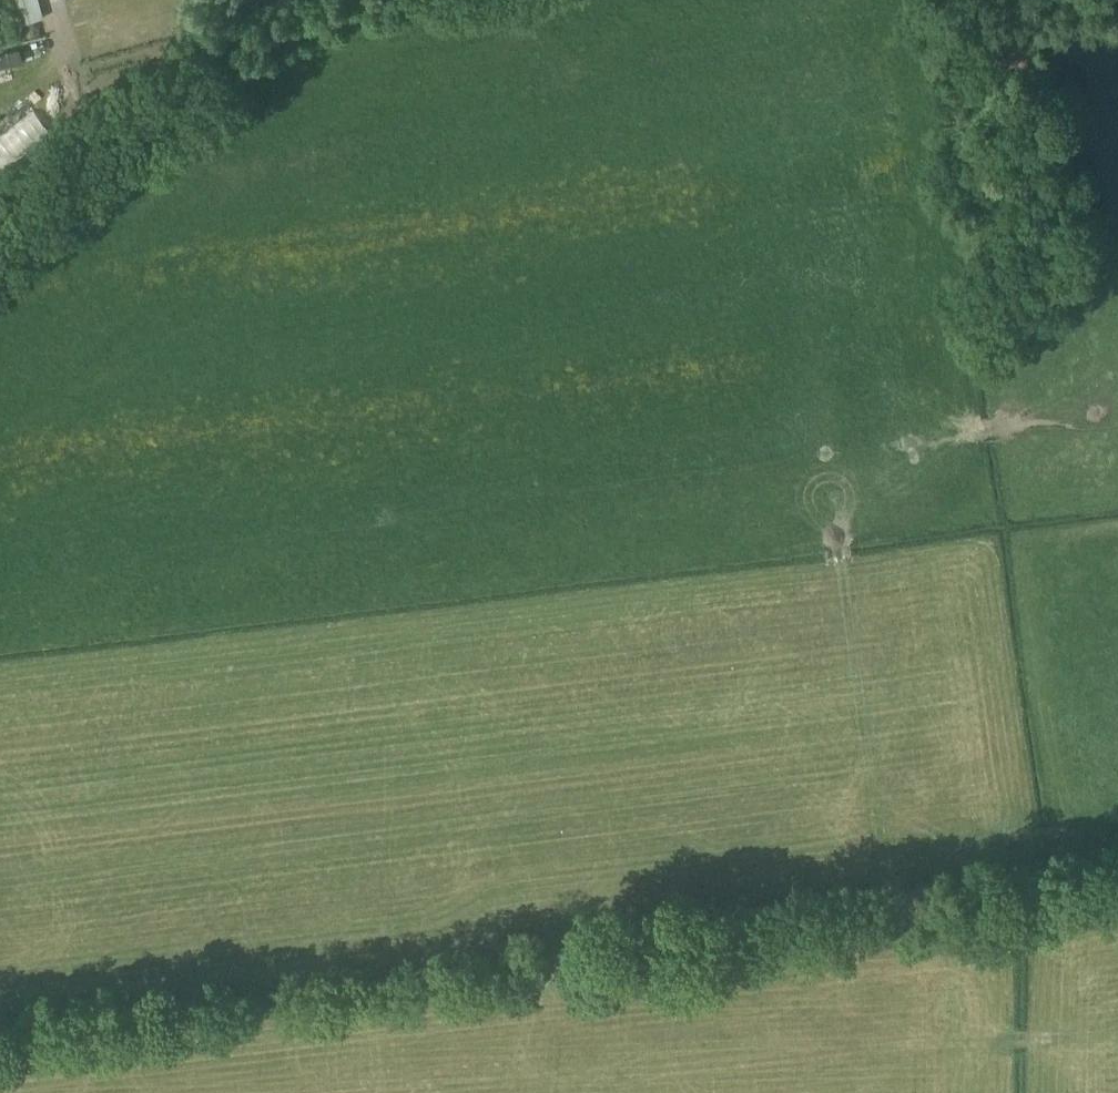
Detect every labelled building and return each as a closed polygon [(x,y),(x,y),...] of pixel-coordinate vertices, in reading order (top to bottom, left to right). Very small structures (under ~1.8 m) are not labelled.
[(9,10),(34,3),(34,0),(6,0),(9,10)]
